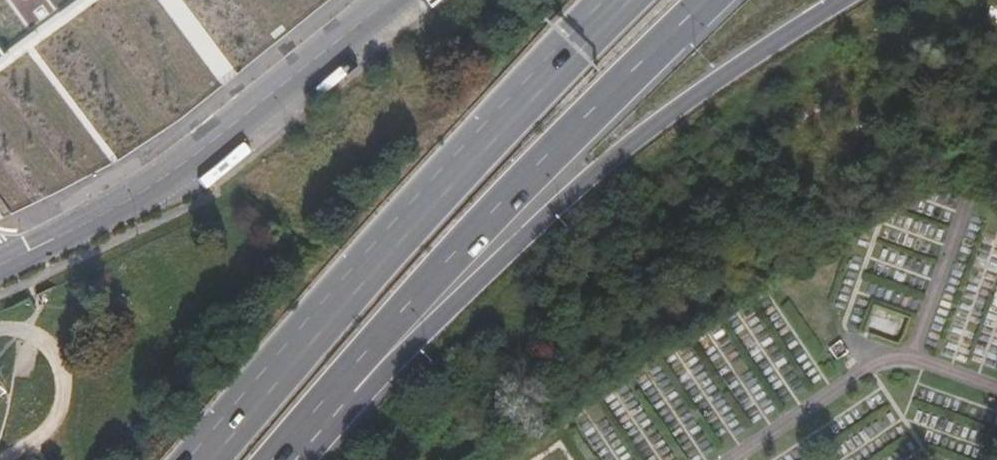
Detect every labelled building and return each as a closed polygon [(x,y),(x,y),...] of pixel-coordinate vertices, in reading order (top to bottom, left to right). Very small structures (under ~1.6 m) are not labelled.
[(73,0),(0,0),(0,54),(73,0)]
